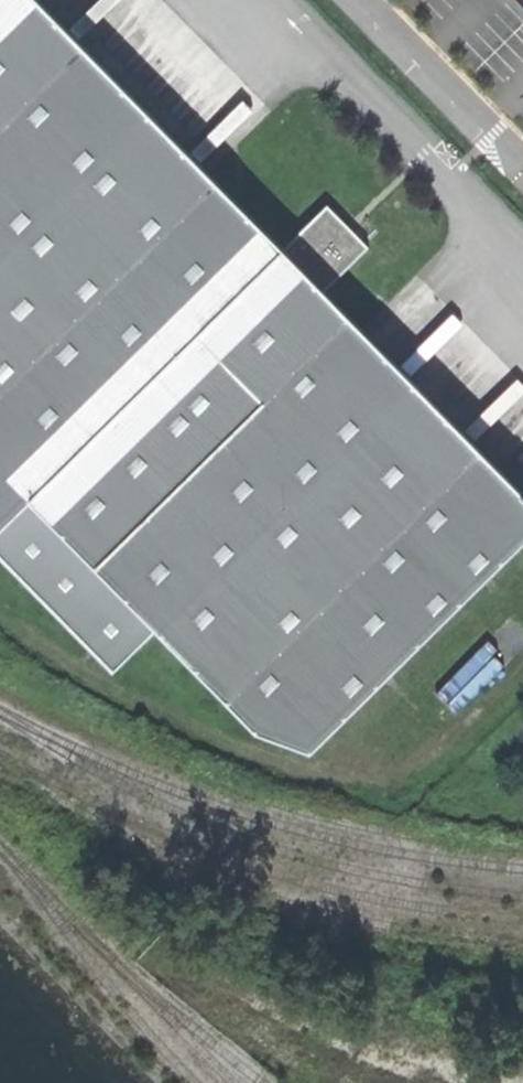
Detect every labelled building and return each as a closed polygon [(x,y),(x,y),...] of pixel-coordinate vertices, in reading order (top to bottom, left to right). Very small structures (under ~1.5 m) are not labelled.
[(41,0),(9,0),(0,9),(0,538),(37,501),(290,251),(41,0)] [(9,0),(0,0),(0,9),(9,0)] [(333,209),(290,251),(330,292),(375,248),(333,209)] [(290,251),(37,501),(162,628),(264,732),(317,750),(522,549),(522,487),(330,292),(290,251)] [(162,628),(37,501),(0,538),(0,553),(119,672),(162,628)] [(382,961),(398,964),(399,951),(384,949),(382,961)]
